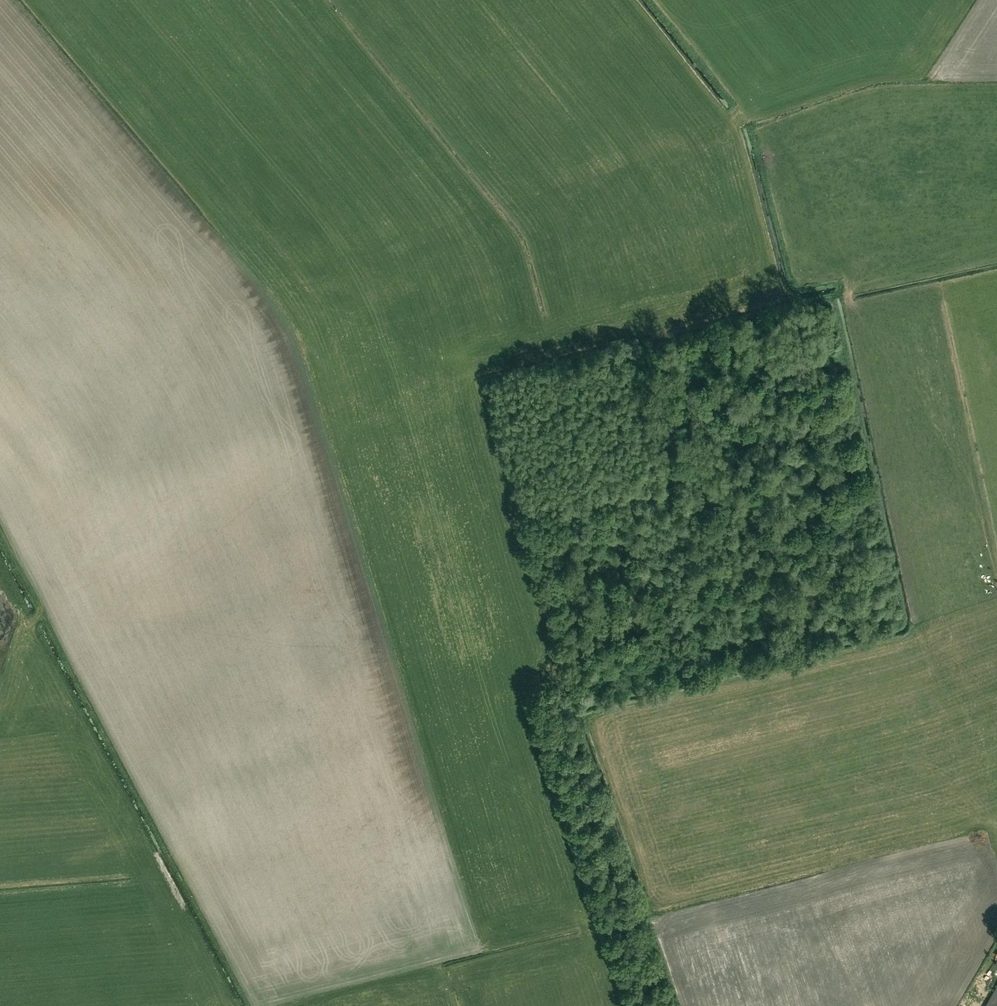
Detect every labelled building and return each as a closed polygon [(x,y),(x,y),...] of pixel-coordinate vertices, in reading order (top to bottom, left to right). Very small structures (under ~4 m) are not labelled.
[(986,1005),(996,1005),(996,987),(986,1005)]
